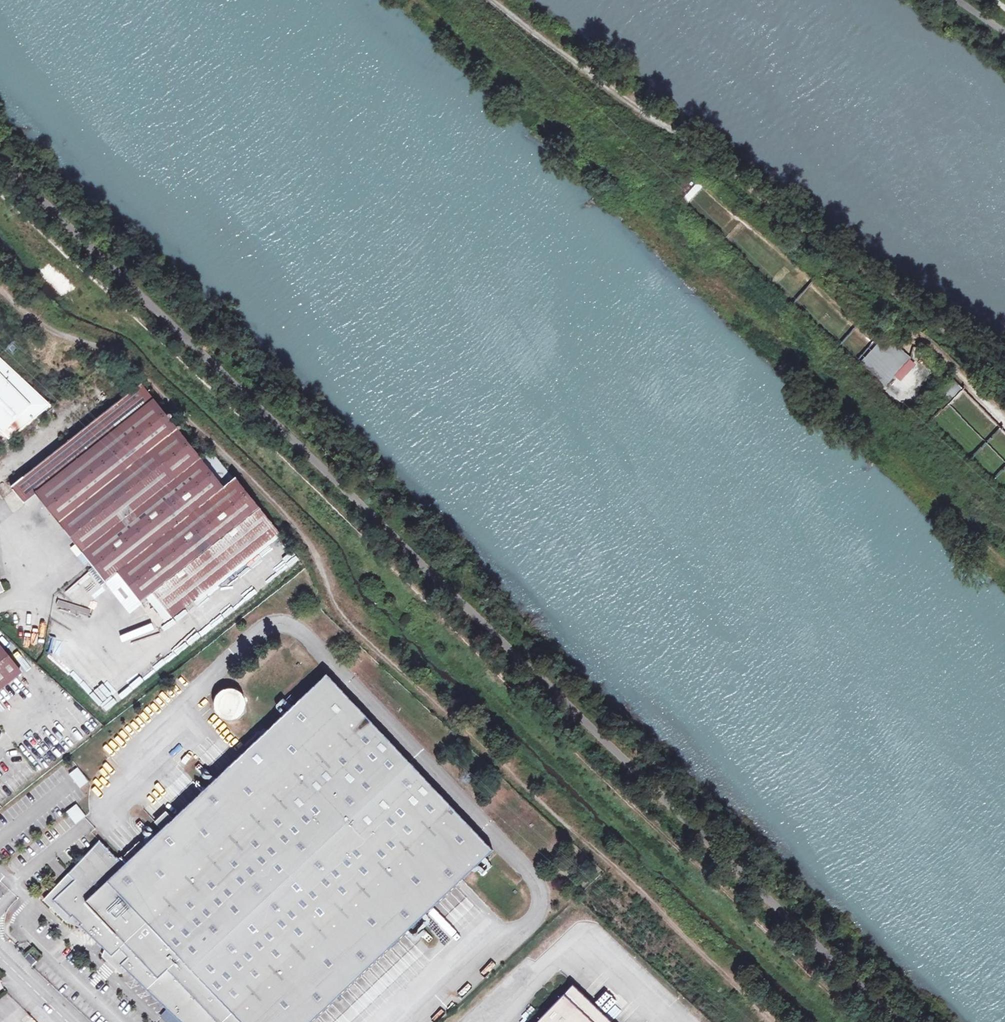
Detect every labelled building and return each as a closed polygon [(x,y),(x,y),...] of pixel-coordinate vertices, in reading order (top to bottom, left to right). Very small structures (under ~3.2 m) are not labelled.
[(693,174),(674,194),(682,202),(701,182),(693,174)] [(853,365),(881,390),(907,361),(889,345),(884,351),(874,342),(853,365)] [(933,397),(944,408),(960,392),(949,381),(933,397)] [(142,384),(11,487),(24,504),(36,495),(106,582),(118,573),(141,602),(152,593),(172,617),(279,532),(237,478),(234,480),(210,449),(200,457),(142,384)] [(20,672),(0,646),(0,688),(20,672)] [(98,840),(66,874),(74,880),(53,902),(69,918),(70,917),(78,925),(77,926),(102,951),(109,957),(111,956),(119,964),(118,966),(176,1021),(312,1021),(494,852),(327,675),(122,866),(98,840)] [(235,689),(233,689),(232,688),(231,688),(229,688),(228,688),(226,689),(224,689),(221,691),(218,693),(217,694),(216,695),(216,696),(215,698),(214,701),(214,703),(214,706),(214,708),(215,709),(216,712),(217,713),(218,715),(221,717),(224,719),(226,719),(228,720),(231,720),(234,719),(235,719),(237,718),(239,716),(240,716),(241,715),(242,713),(243,712),(244,710),(245,708),(245,706),(245,704),(245,702),(245,700),(244,698),(243,696),(241,693),(239,692),(237,690),(235,689)] [(88,782),(77,768),(68,775),(79,789),(88,782)] [(85,817),(75,805),(65,813),(74,825),(85,817)] [(74,880),(66,874),(41,901),(63,922),(77,926),(78,925),(70,917),(69,918),(53,902),(74,880)] [(449,945),(437,958),(442,962),(454,949),(449,945)] [(109,957),(102,951),(100,957),(118,975),(124,972),(118,966),(119,964),(111,956),(109,957)] [(33,965),(37,961),(29,954),(25,958),(33,965)] [(592,1021),(610,1021),(572,985),(563,995),(592,1021)] [(563,995),(537,1021),(592,1021),(563,995)] [(12,1016),(19,1011),(8,996),(0,1002),(0,1021),(16,1021),(12,1016)]
